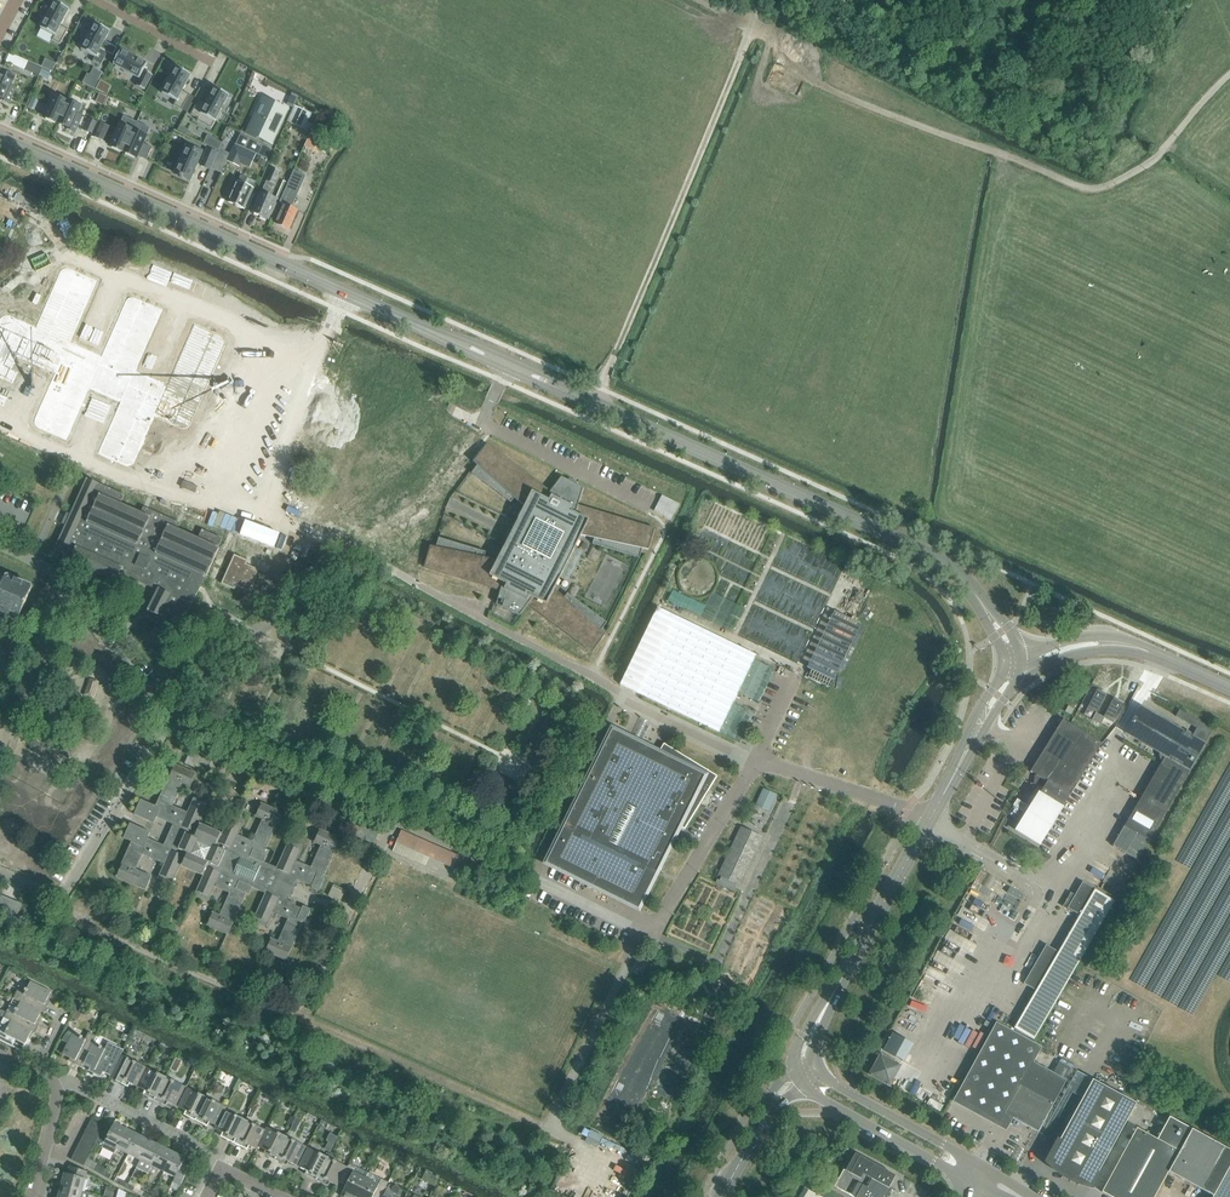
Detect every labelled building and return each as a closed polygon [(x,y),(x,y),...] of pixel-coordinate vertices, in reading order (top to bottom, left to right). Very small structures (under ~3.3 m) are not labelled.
[(42,25),(41,28),(54,35),(52,40),(60,44),(68,29),(61,25),(69,10),(55,2),(46,18),(44,17),(40,24),(42,25)] [(90,32),(89,31),(84,40),(86,41),(81,50),(95,57),(92,62),(101,66),(109,51),(101,47),(110,31),(95,24),(90,32)] [(152,75),(144,70),(147,64),(121,50),(113,65),(140,79),(136,86),(144,90),(152,75)] [(41,67),(43,67),(52,71),(56,63),(45,58),(41,67)] [(25,69),(39,76),(43,67),(41,67),(29,61),(25,69)] [(182,91),(191,75),(176,67),(172,76),(170,75),(165,83),(167,85),(162,93),(176,101),(174,105),(181,110),(190,95),(182,91)] [(94,68),(90,75),(99,80),(103,73),(94,68)] [(0,76),(0,99),(1,99),(0,100),(8,104),(15,89),(11,87),(16,75),(3,70),(0,76)] [(218,120),(222,113),(220,112),(229,96),(214,88),(206,103),(199,99),(191,114),(198,118),(197,120),(211,128),(216,119),(218,120)] [(291,96),(287,105),(293,108),(294,106),(297,99),(298,97),(295,95),(292,94),(291,96)] [(57,123),(66,102),(54,96),(44,117),(57,123)] [(263,101),(248,132),(246,131),(245,133),(273,146),(274,144),(271,143),(287,110),(289,111),(290,109),(262,97),(261,98),(263,99),(263,101)] [(31,98),(27,106),(32,108),(36,99),(31,98)] [(66,102),(57,123),(67,127),(66,129),(75,133),(81,118),(77,116),(82,104),(68,98),(66,102)] [(293,108),(286,122),(311,133),(314,125),(309,123),(313,114),(294,106),(293,108)] [(120,125),(110,146),(124,152),(133,131),(137,122),(124,116),(120,125)] [(92,133),(97,122),(89,118),(84,130),(92,133)] [(97,122),(92,133),(91,136),(105,142),(111,127),(98,121),(97,122)] [(133,131),(124,152),(137,158),(138,156),(147,159),(152,147),(143,144),(146,137),(150,128),(137,122),(133,131)] [(241,136),(237,145),(247,150),(268,160),(272,151),(241,136)] [(216,139),(211,147),(217,150),(221,142),(216,139)] [(179,165),(175,174),(190,181),(203,150),(188,144),(183,156),(181,155),(177,164),(179,165)] [(229,154),(226,161),(239,167),(241,163),(247,150),(237,145),(234,144),(229,154)] [(208,150),(201,165),(210,169),(216,153),(208,150)] [(260,158),(258,164),(265,167),(268,162),(260,158)] [(269,196),(272,189),(273,190),(280,172),(272,168),(265,186),(262,193),(259,192),(257,198),(259,199),(253,213),(268,220),(270,215),(274,217),(279,205),(275,203),(277,200),(269,196)] [(284,205),(277,222),(290,228),(298,211),(291,208),(301,184),(305,175),(294,170),(290,179),(288,183),(280,200),(279,203),(284,205)] [(228,202),(244,209),(253,189),(244,186),(248,179),(241,176),(238,183),(237,182),(228,202)] [(8,381),(13,372),(7,369),(13,355),(52,372),(32,419),(31,420),(31,421),(31,422),(32,423),(32,424),(33,425),(34,426),(35,427),(62,438),(85,386),(118,401),(95,453),(122,465),(123,465),(125,465),(126,465),(127,465),(128,465),(129,464),(129,463),(130,463),(130,462),(151,415),(178,427),(179,428),(180,428),(181,428),(183,427),(184,427),(185,426),(185,425),(186,424),(197,398),(221,343),(222,342),(222,341),(222,340),(221,339),(221,338),(220,337),(219,336),(218,335),(191,323),(164,385),(131,371),(158,309),(130,297),(129,297),(128,297),(127,297),(126,297),(125,298),(124,298),(123,299),(123,300),(98,356),(65,342),(92,280),(65,268),(63,268),(62,268),(61,268),(60,268),(59,269),(58,269),(57,270),(57,271),(32,327),(5,315),(4,315),(3,315),(1,315),(0,315),(0,378),(8,381)] [(648,549),(655,529),(578,506),(583,488),(577,485),(578,482),(569,478),(568,481),(561,477),(550,492),(486,444),(474,461),(478,464),(472,473),(511,503),(515,499),(525,506),(497,561),(484,556),(486,552),(439,538),(436,548),(430,547),(424,567),(501,590),(496,604),(520,616),(528,604),(592,652),(606,634),(601,631),(607,623),(566,592),(562,597),(554,590),(582,535),(594,539),(593,544),(640,558),(643,548),(648,549)] [(70,561),(116,583),(120,573),(158,590),(145,619),(179,634),(205,576),(209,578),(222,549),(219,548),(223,539),(203,530),(199,538),(179,529),(181,524),(144,507),(142,513),(121,503),(125,495),(87,478),(71,513),(68,512),(62,524),(66,526),(55,551),(72,558),(70,561)] [(234,555),(221,584),(235,590),(236,587),(237,587),(249,592),(259,570),(247,565),(247,564),(247,563),(248,560),(234,555)] [(19,622),(34,587),(8,576),(5,581),(0,579),(0,613),(19,622)] [(879,601),(850,587),(821,648),(849,661),(879,601)] [(620,685),(710,728),(744,657),(655,614),(620,685)] [(85,695),(94,698),(98,686),(88,684),(85,695)] [(1092,698),(1087,708),(1096,713),(1097,713),(1106,696),(1096,691),(1092,698)] [(1113,700),(1104,717),(1113,722),(1119,712),(1122,705),(1113,700)] [(1124,826),(1149,840),(1205,745),(1204,744),(1212,729),(1200,722),(1192,737),(1141,708),(1126,733),(1165,756),(1164,759),(1164,758),(1163,759),(1164,759),(1160,766),(1159,766),(1159,767),(1156,773),(1155,773),(1154,774),(1155,775),(1151,781),(1151,780),(1150,782),(1151,782),(1147,788),(1146,788),(1146,789),(1147,789),(1143,796),(1142,795),(1142,796),(1142,797),(1139,803),(1138,803),(1137,804),(1138,804),(1134,811),(1134,810),(1133,811),(1134,812),(1130,818),(1129,818),(1129,819),(1126,826),(1125,825),(1124,826)] [(1093,738),(1088,735),(1063,719),(1030,772),(1039,777),(1035,784),(1033,784),(1030,783),(1030,784),(1034,785),(1036,785),(1039,786),(1041,787),(1043,788),(1017,830),(1040,844),(1069,796),(1070,797),(1102,744),(1093,738)] [(582,882),(639,910),(678,830),(677,830),(679,826),(685,830),(718,776),(664,744),(659,752),(650,748),(650,747),(612,728),(611,730),(612,730),(565,825),(564,825),(545,863),(547,864),(547,863),(583,881),(582,882)] [(31,750),(37,753),(41,749),(41,743),(36,740),(31,744),(31,750)] [(156,844),(146,840),(150,832),(131,823),(124,839),(133,843),(117,878),(139,887),(145,874),(138,871),(144,857),(165,866),(159,880),(173,886),(182,867),(205,877),(196,897),(210,903),(216,889),(230,895),(221,917),(213,913),(207,927),(228,937),(247,894),(250,896),(253,889),(266,895),(254,922),(267,928),(274,914),(289,920),(279,942),(272,939),(265,953),(286,962),(304,923),(305,924),(311,910),(303,907),(302,909),(296,906),(297,905),(290,902),(299,880),(306,884),(307,883),(313,885),(312,888),(320,891),(325,879),(323,878),(341,838),(320,829),(314,843),(321,847),(312,869),(297,862),(304,847),(290,841),(278,868),(265,863),(268,856),(264,855),(283,812),(262,803),(255,817),(263,821),(254,842),(238,835),(245,821),(231,815),(222,834),(200,824),(208,805),(194,798),(187,813),(173,807),(183,785),(190,788),(196,774),(175,765),(158,804),(156,803),(155,806),(142,800),(135,816),(153,824),(156,818),(159,820),(160,817),(167,820),(166,822),(174,826),(165,847),(157,843),(156,844)] [(1014,783),(1020,787),(1025,779),(1019,776),(1014,783)] [(755,806),(769,812),(777,794),(763,788),(755,806)] [(1031,808),(1029,806),(1020,801),(1016,807),(1027,814),(1031,808)] [(353,834),(374,843),(380,828),(359,819),(353,834)] [(1138,861),(1139,858),(1149,840),(1124,826),(1113,846),(1138,861)] [(762,837),(742,828),(719,875),(722,876),(720,881),(718,880),(717,883),(735,891),(737,889),(734,888),(737,883),(740,884),(762,837)] [(397,843),(455,868),(460,857),(402,831),(397,843)] [(981,870),(971,887),(989,897),(993,891),(991,890),(982,885),(988,874),(981,870)] [(1058,951),(1046,944),(1023,983),(1036,990),(1013,1028),(1033,1040),(1114,900),(1082,882),(1074,895),(1071,893),(1064,906),(1079,915),(1058,951)] [(522,889),(515,886),(511,893),(518,897),(522,889)] [(1,896),(2,894),(0,893),(0,912),(16,919),(22,905),(1,896)] [(42,1012),(41,1012),(45,1014),(48,1006),(45,1004),(51,992),(31,982),(25,994),(17,991),(14,999),(21,1002),(42,1012)] [(41,1012),(42,1012),(21,1002),(14,999),(7,1012),(2,1010),(0,1013),(0,1016),(4,1018),(11,1022),(11,1021),(32,1032),(35,1033),(39,1026),(36,1024),(41,1012)] [(82,1011),(76,1008),(72,1018),(78,1020),(82,1011)] [(32,1032),(11,1021),(11,1022),(4,1018),(0,1026),(0,1040),(25,1053),(29,1045),(26,1044),(32,1032)] [(996,1022),(955,1098),(991,1118),(1000,1122),(1005,1114),(1038,1132),(1067,1080),(1034,1062),(1042,1047),(1033,1042),(996,1022)] [(83,1064),(93,1043),(93,1044),(97,1036),(89,1033),(85,1040),(73,1034),(69,1032),(66,1035),(63,1040),(68,1043),(63,1054),(75,1060),(74,1064),(81,1067),(83,1064)] [(135,1041),(130,1038),(127,1045),(132,1047),(135,1041)] [(83,1064),(95,1070),(93,1073),(101,1077),(116,1046),(109,1042),(105,1049),(93,1044),(93,1043),(83,1064)] [(130,1083),(138,1087),(147,1068),(121,1055),(110,1078),(128,1087),(130,1083)] [(176,1059),(174,1064),(179,1067),(182,1061),(176,1059)] [(147,1068),(138,1087),(145,1090),(143,1094),(155,1100),(166,1077),(147,1068)] [(166,1077),(155,1100),(166,1106),(168,1102),(176,1106),(185,1087),(166,1077)] [(1048,1162),(1054,1167),(1059,1171),(1065,1175),(1071,1178),(1078,1181),(1085,1184),(1092,1185),(1135,1102),(1092,1079),(1048,1162)] [(184,1115),(196,1121),(207,1098),(188,1088),(179,1107),(186,1111),(184,1115)] [(227,1107),(207,1098),(196,1121),(208,1126),(210,1123),(217,1126),(225,1110),(225,1109),(227,1107)] [(256,1111),(251,1109),(248,1116),(252,1118),(256,1111)] [(225,1110),(216,1129),(223,1133),(221,1137),(233,1143),(244,1119),(225,1110)] [(296,1119),(292,1126),(290,1131),(295,1133),(301,1119),(297,1117),(296,1119)] [(1192,1130),(1170,1117),(1157,1140),(1137,1128),(1102,1192),(1111,1196),(1155,1196),(1192,1130)] [(101,1133),(104,1126),(91,1120),(88,1127),(101,1133)] [(247,1121),(236,1144),(248,1150),(250,1146),(257,1149),(258,1147),(266,1130),(247,1121)] [(98,1139),(117,1148),(127,1129),(115,1123),(112,1127),(106,1124),(104,1126),(101,1133),(98,1139)] [(85,1133),(98,1140),(98,1139),(101,1133),(88,1127),(85,1133)] [(287,1137),(267,1127),(266,1130),(258,1147),(266,1150),(264,1154),(275,1160),(287,1137)] [(138,1135),(127,1129),(117,1148),(129,1154),(138,1135)] [(585,1129),(582,1135),(587,1138),(591,1132),(585,1129)] [(1169,1172),(1213,1196),(1229,1166),(1229,1150),(1192,1130),(1169,1172)] [(81,1140),(94,1146),(98,1140),(85,1133),(81,1140)] [(325,1149),(330,1151),(337,1137),(331,1134),(328,1140),(329,1141),(325,1149)] [(129,1154),(140,1160),(150,1141),(138,1135),(129,1154)] [(306,1147),(287,1137),(275,1160),(287,1166),(289,1162),(297,1166),(306,1147)] [(78,1146),(91,1153),(94,1146),(81,1140),(78,1146)] [(148,1173),(152,1166),(162,1146),(150,1141),(140,1160),(137,1168),(148,1173)] [(78,1146),(75,1153),(88,1159),(91,1153),(78,1146)] [(162,1146),(152,1166),(164,1172),(174,1152),(162,1146)] [(1019,1146),(1012,1160),(1017,1163),(1025,1149),(1019,1146)] [(305,1175),(317,1180),(328,1158),(309,1148),(299,1167),(307,1171),(305,1175)] [(164,1172),(176,1178),(174,1182),(181,1185),(189,1168),(182,1165),(186,1158),(174,1152),(164,1172)] [(844,1169),(891,1195),(894,1191),(889,1188),(896,1176),(853,1152),(844,1169)] [(71,1160),(84,1166),(88,1159),(75,1153),(71,1160)] [(328,1158),(317,1180),(328,1186),(330,1182),(338,1186),(347,1167),(328,1158)] [(93,1170),(103,1176),(107,1169),(97,1163),(93,1170)] [(366,1179),(353,1172),(356,1167),(349,1163),(340,1183),(346,1186),(341,1196),(343,1196),(357,1196),(366,1179)] [(1213,1196),(1229,1196),(1229,1166),(1213,1196)] [(68,1174),(65,1173),(61,1186),(82,1192),(88,1172),(69,1167),(68,1174)] [(891,1195),(844,1169),(835,1187),(854,1196),(891,1196),(891,1195)] [(426,1171),(422,1179),(435,1186),(439,1178),(426,1171)] [(357,1196),(381,1196),(388,1183),(382,1179),(379,1185),(366,1179),(357,1196)] [(113,1196),(116,1187),(107,1185),(105,1195),(113,1196)] [(401,1191),(400,1190),(400,1188),(396,1186),(393,1187),(389,1185),(383,1196),(398,1196),(401,1191)] [(82,1192),(61,1186),(59,1196),(89,1196),(89,1194),(82,1192)]
